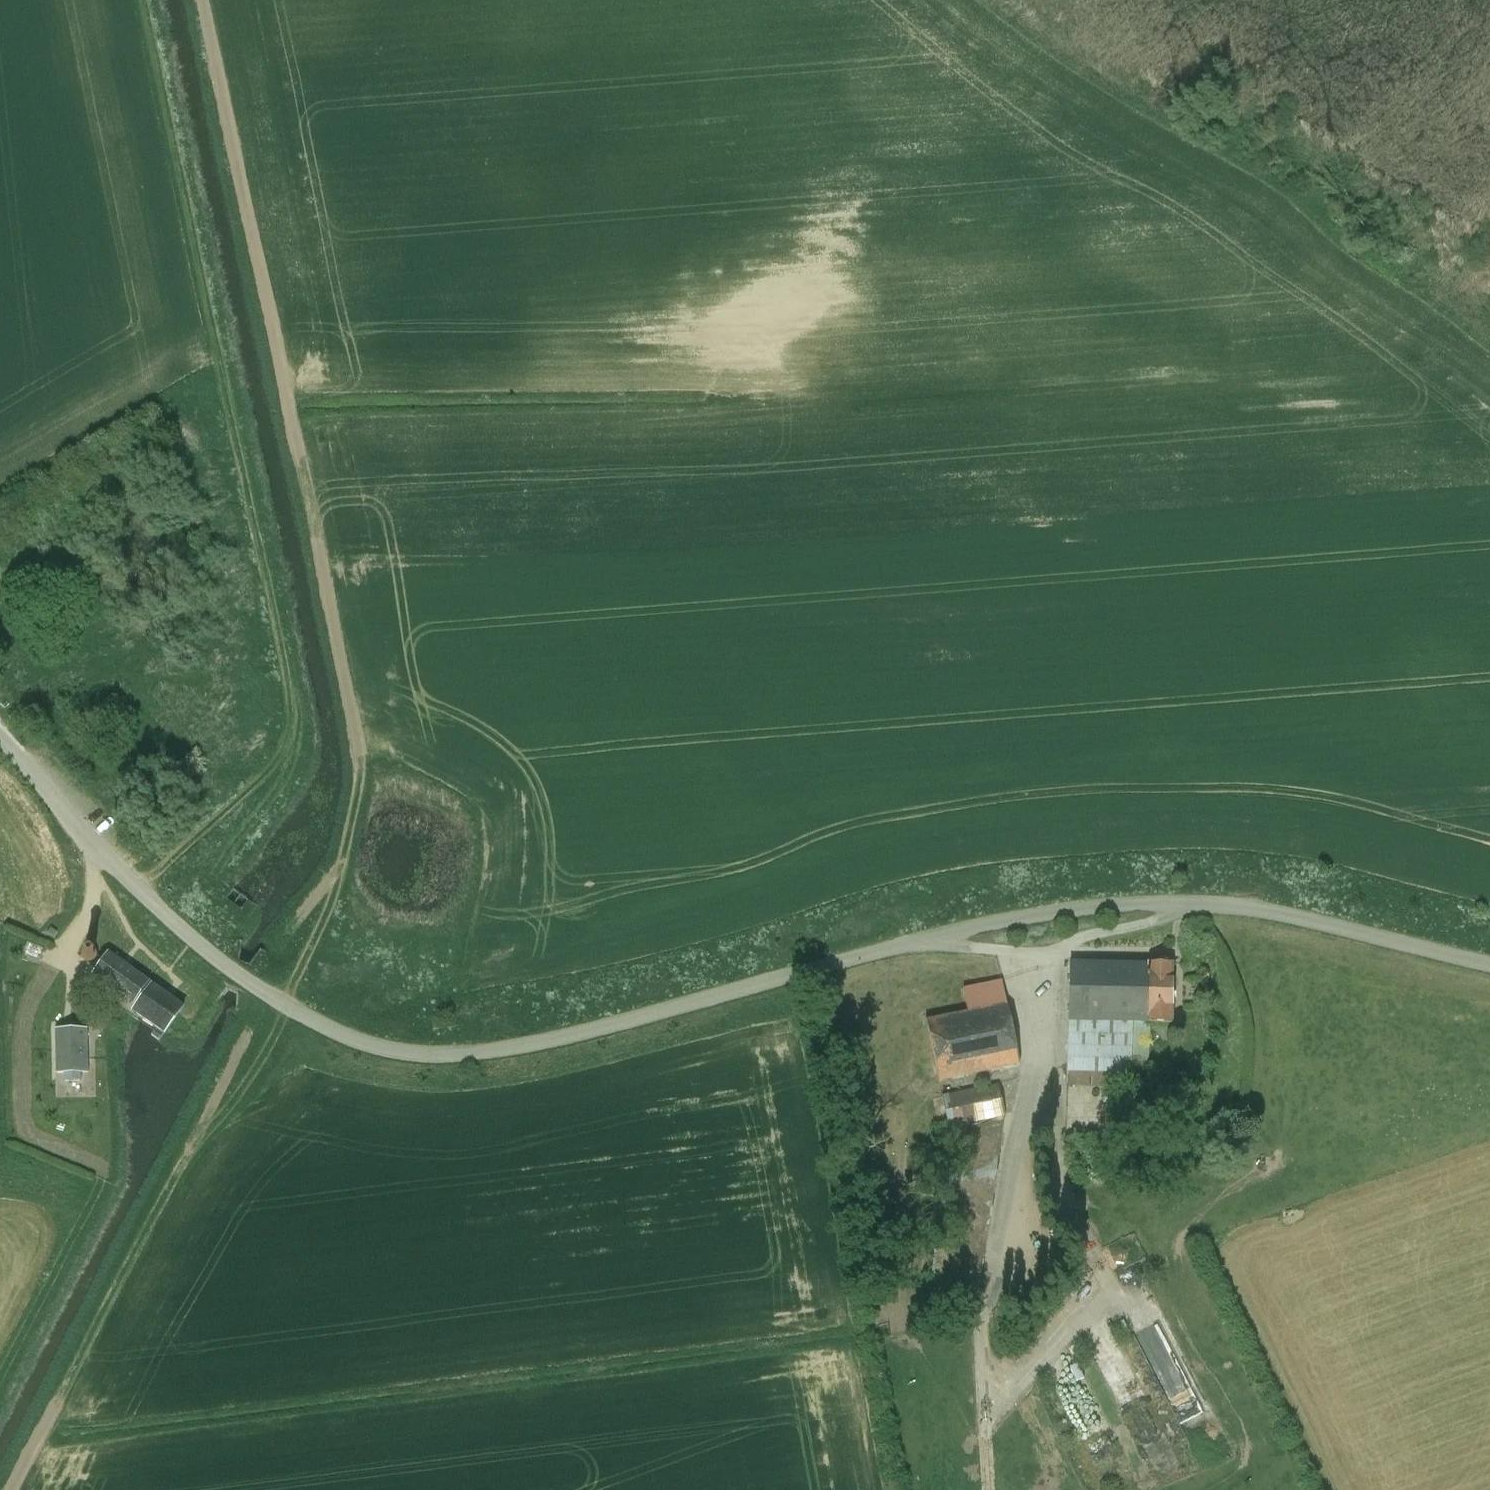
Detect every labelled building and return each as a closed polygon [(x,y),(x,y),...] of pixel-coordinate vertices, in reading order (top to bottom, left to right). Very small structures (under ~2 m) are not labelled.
[(53,937),(57,933),(50,928),(47,933),(53,937)] [(146,991),(143,989),(149,982),(124,964),(109,953),(96,970),(93,974),(110,986),(107,990),(116,997),(119,993),(136,1005),(132,1011),(135,1013),(163,1034),(183,1007),(168,996),(152,984),(146,991)] [(1148,964),(1069,961),(1066,1085),(1129,1089),(1130,1071),(1147,1071),(1148,1024),(1171,1024),(1171,964),(1148,964)] [(938,1081),(1018,1065),(1006,1005),(1001,980),(962,988),(967,1012),(926,1020),(938,1081)] [(56,1073),(88,1072),(87,1029),(63,1029),(55,1029),(56,1073)] [(928,1311),(976,1297),(983,1257),(1003,1117),(1005,1117),(998,1084),(942,1095),(948,1133),(932,1269),(928,1311)]
